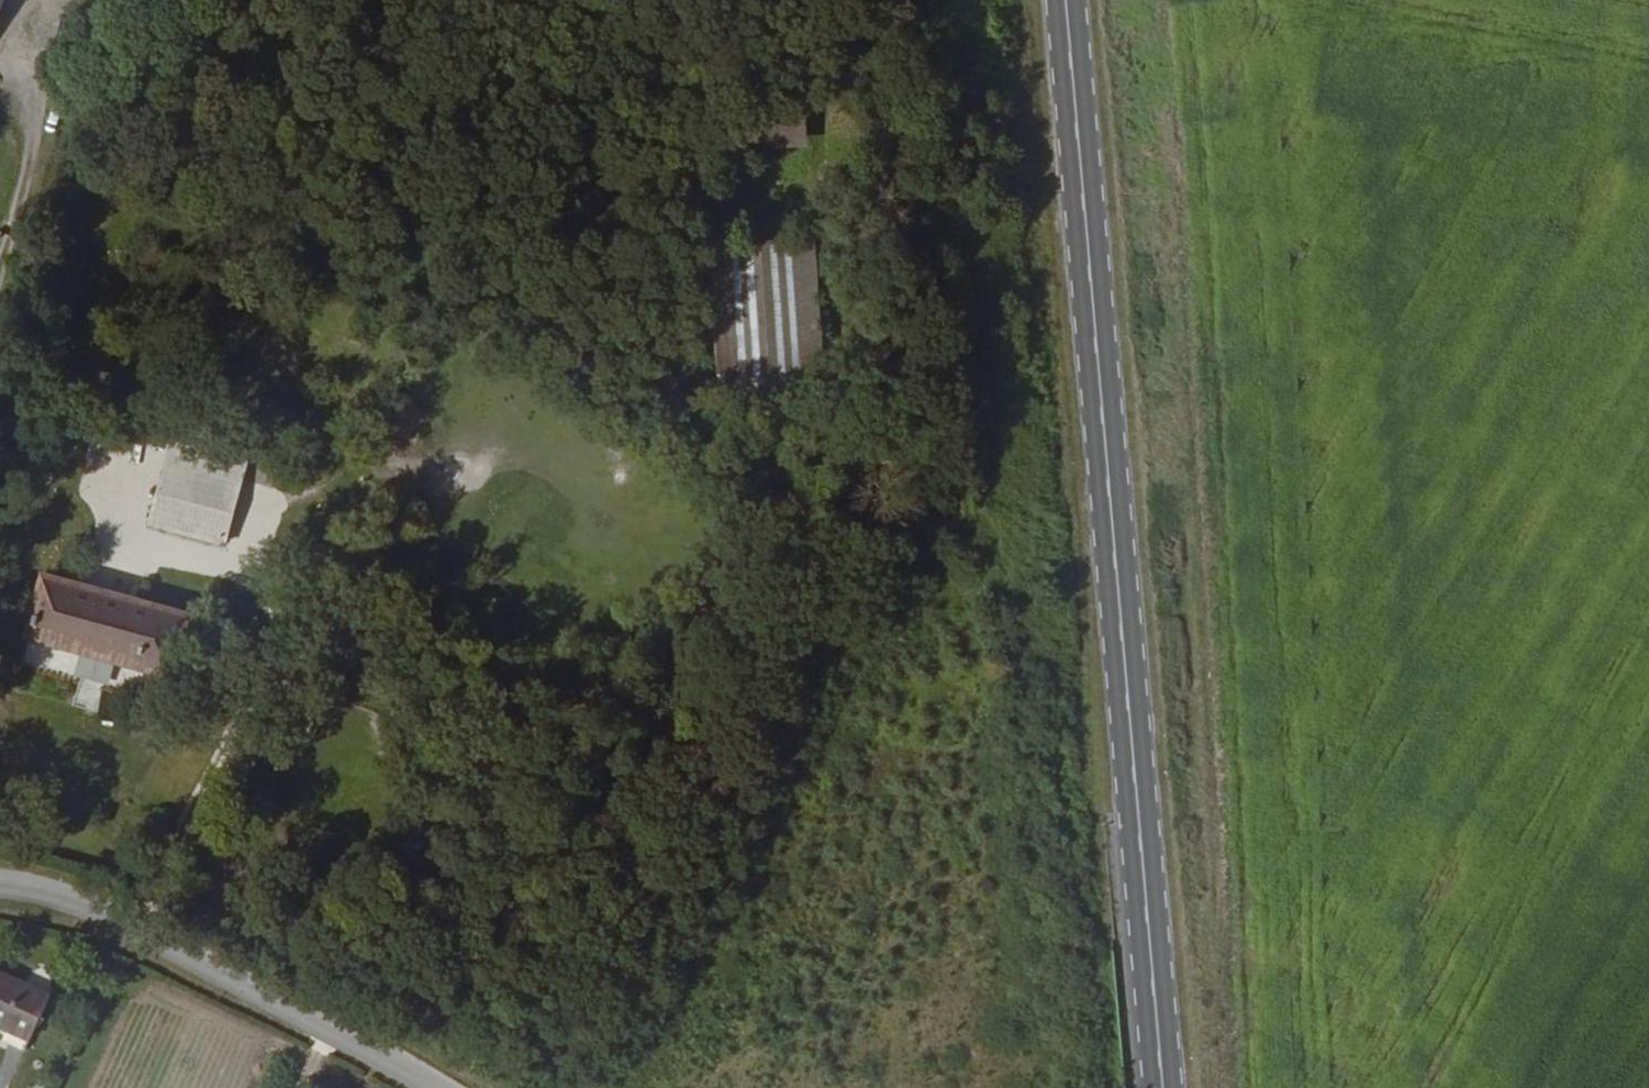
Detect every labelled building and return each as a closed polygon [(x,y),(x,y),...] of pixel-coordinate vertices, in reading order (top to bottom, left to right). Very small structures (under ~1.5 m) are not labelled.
[(806,143),(803,124),(763,129),(765,148),(806,143)] [(820,346),(816,237),(730,241),(736,388),(800,385),(799,347),(820,346)] [(219,509),(240,433),(170,414),(149,490),(219,509)] [(159,673),(184,587),(46,551),(21,636),(74,651),(69,671),(98,677),(103,658),(159,673)] [(10,1029),(7,1036),(7,1040),(26,1050),(50,995),(0,971),(0,1025),(10,1029)] [(7,1036),(10,1029),(0,1025),(0,1033),(7,1036)]
